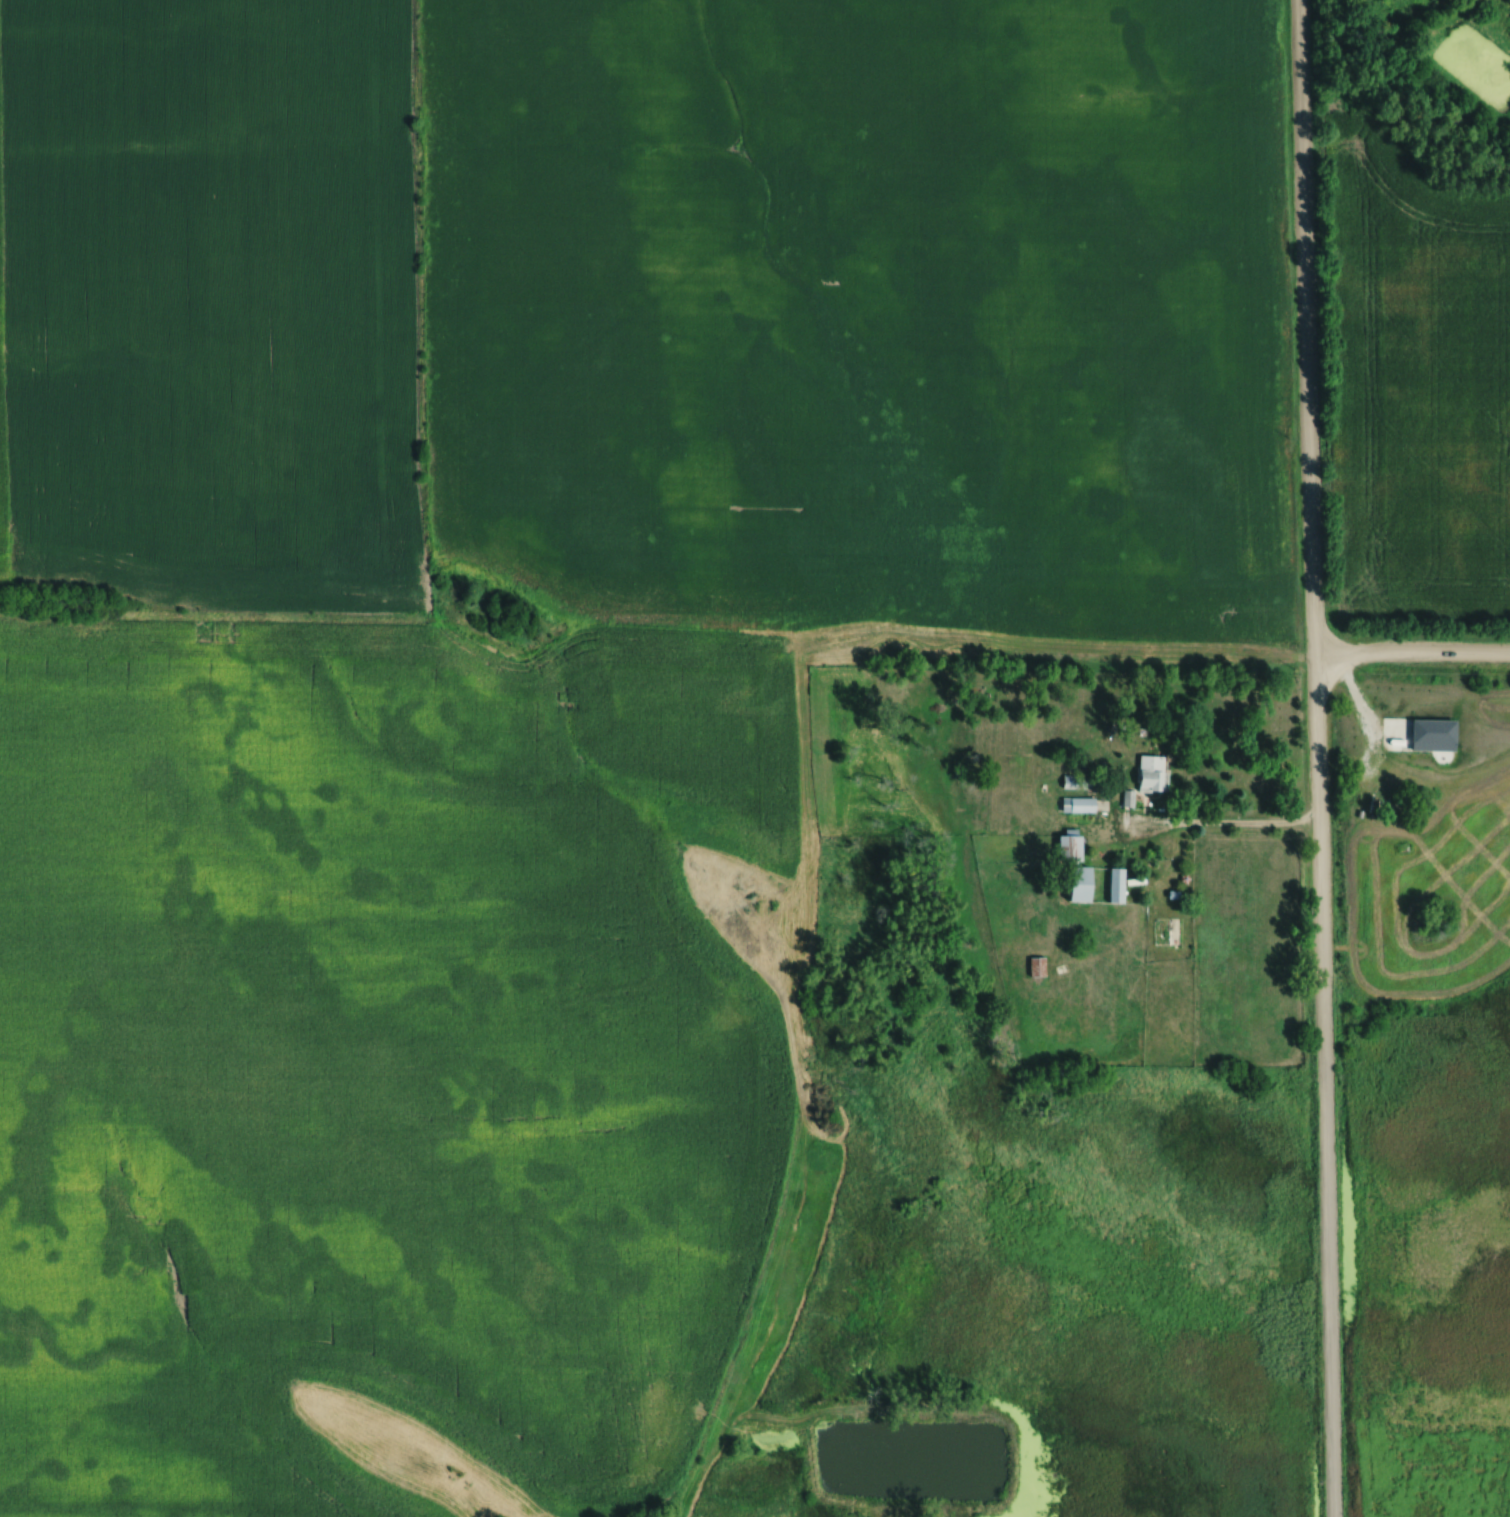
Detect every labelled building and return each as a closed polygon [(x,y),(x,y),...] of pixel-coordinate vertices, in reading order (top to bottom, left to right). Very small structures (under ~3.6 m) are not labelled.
[(1142,755),(1142,791),(1170,791),(1170,755),(1142,755)] [(1134,790),(1130,790),(1130,794),(1126,794),(1127,805),(1136,804),(1134,790)] [(1100,797),(1065,797),(1065,812),(1100,812),(1100,797)] [(1087,835),(1063,835),(1063,860),(1087,860),(1087,835)] [(1099,867),(1078,867),(1079,902),(1099,901),(1099,867)] [(1129,903),(1129,867),(1115,867),(1115,903),(1129,903)] [(1050,956),(1034,956),(1034,976),(1050,976),(1050,956)]
